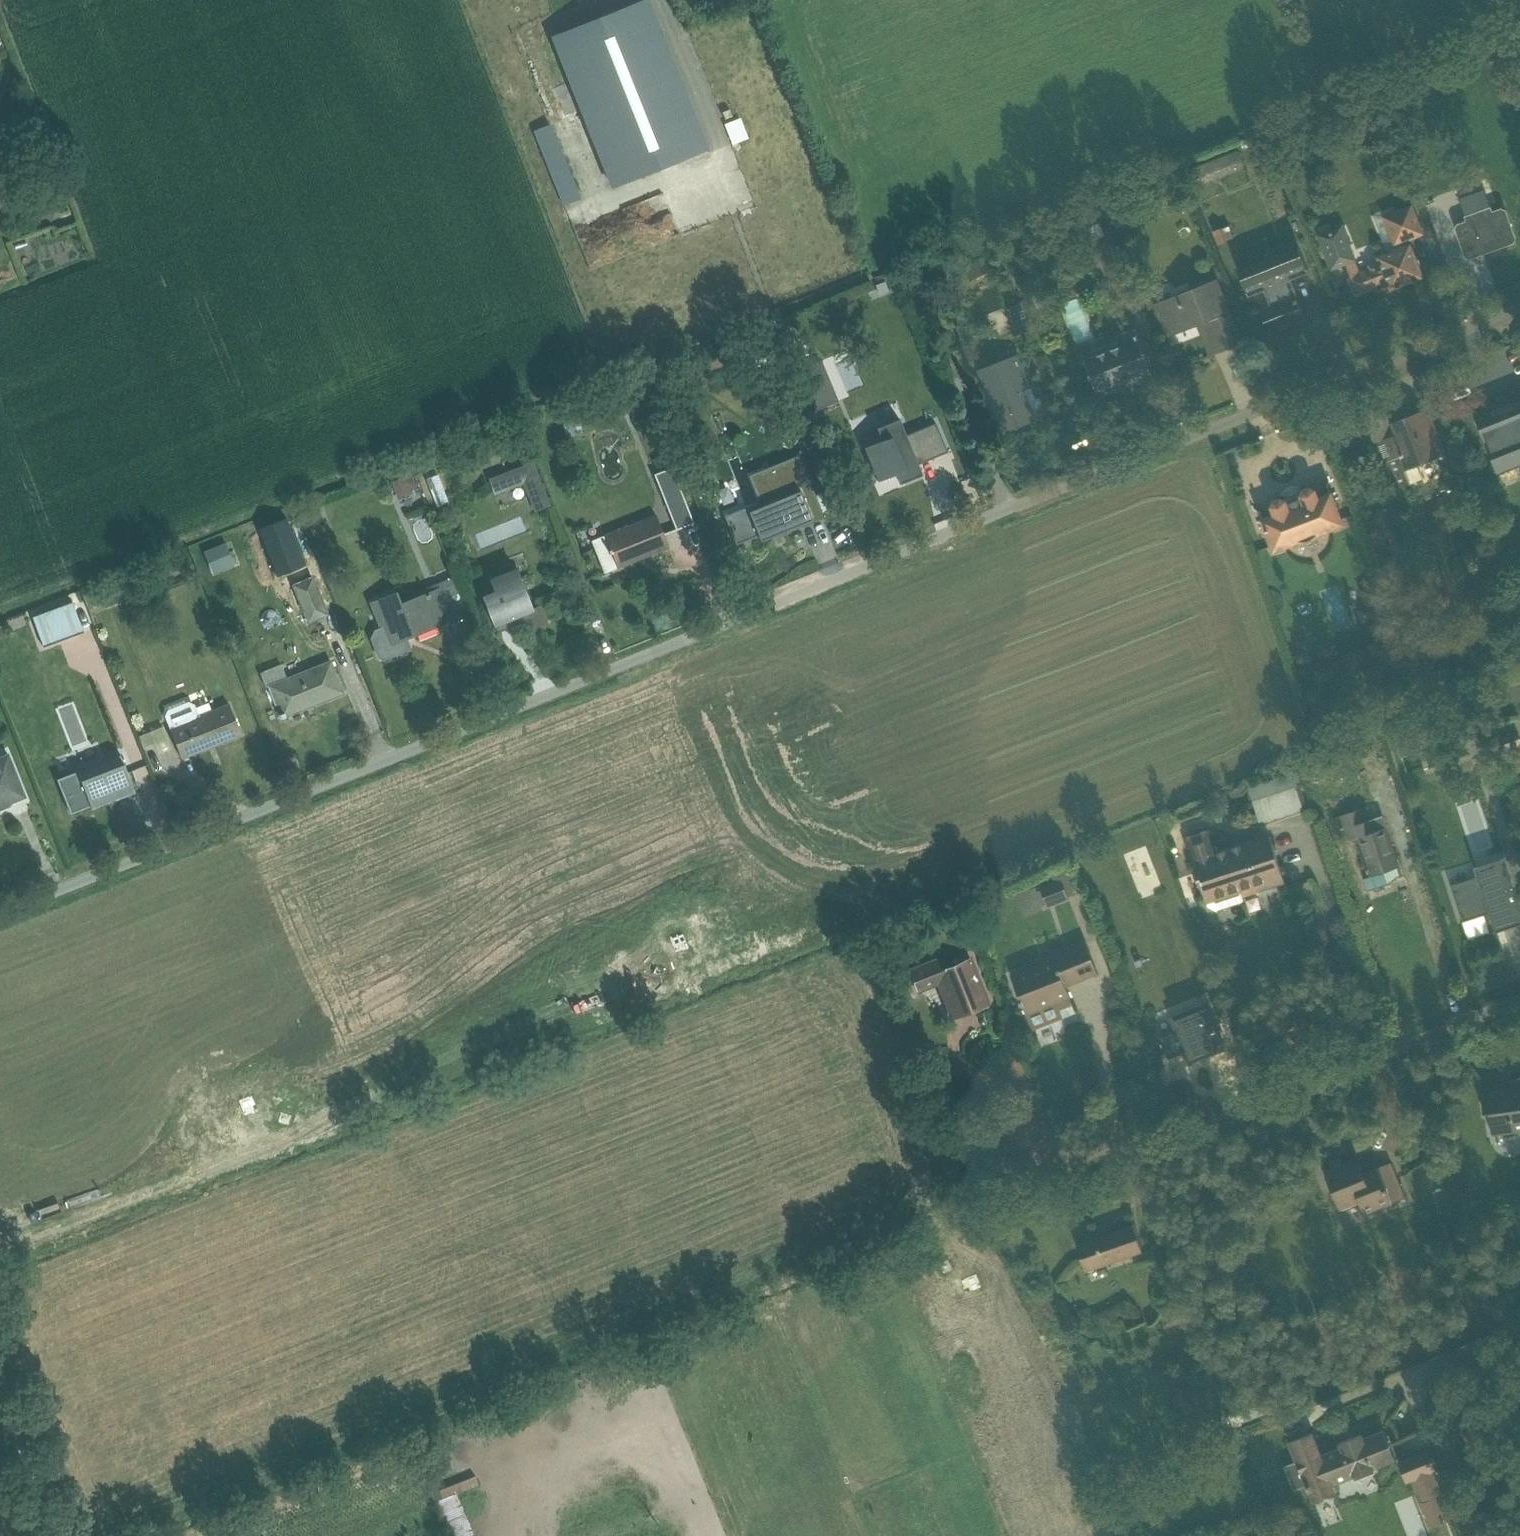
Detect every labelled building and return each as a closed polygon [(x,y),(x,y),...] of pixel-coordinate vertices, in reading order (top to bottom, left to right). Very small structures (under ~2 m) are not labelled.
[(642,5),(576,32),(652,32),(642,5)] [(722,121),(730,142),(747,136),(738,115),(722,121)] [(533,127),(562,203),(578,197),(549,121),(533,127)] [(1235,149),(1197,160),(1201,173),(1239,161),(1235,149)] [(589,269),(676,236),(660,195),(573,228),(589,269)] [(1422,275),(1410,244),(1431,236),(1417,198),(1374,214),(1387,248),(1363,256),(1349,217),(1324,226),(1352,300),(1422,275)] [(1519,243),(1519,237),(1507,202),(1457,220),(1472,261),(1519,243)] [(1312,273),(1302,245),(1238,268),(1250,299),(1257,296),(1270,332),(1308,318),(1294,280),(1312,273)] [(1168,337),(1229,314),(1216,281),(1155,304),(1168,337)] [(1068,343),(1089,337),(1079,297),(1058,302),(1068,343)] [(1101,396),(1157,376),(1144,337),(1087,356),(1101,396)] [(980,372),(1005,433),(1043,418),(1017,357),(980,372)] [(1519,452),(1519,407),(1483,422),(1498,461),(1519,452)] [(1410,470),(1448,456),(1431,408),(1393,422),(1410,470)] [(886,479),(948,453),(933,419),(872,445),(886,479)] [(487,476),(493,492),(522,481),(534,511),(549,504),(531,459),(487,476)] [(672,525),(689,520),(671,464),(655,469),(672,525)] [(388,480),(396,497),(416,489),(409,471),(388,480)] [(731,478),(717,487),(726,501),(740,492),(731,478)] [(800,484),(722,509),(734,545),(811,520),(800,484)] [(1279,554),(1350,526),(1333,484),(1262,511),(1279,554)] [(275,573),(304,562),(285,514),(256,526),(275,573)] [(617,569),(671,548),(658,516),(605,537),(617,569)] [(602,571),(615,566),(602,532),(590,536),(602,571)] [(202,549),(211,570),(233,560),(223,539),(202,549)] [(499,628),(537,614),(520,568),(482,582),(499,628)] [(290,582),(305,622),(327,614),(312,574),(290,582)] [(389,646),(445,624),(433,592),(403,604),(398,591),(372,602),(389,646)] [(73,601),(31,614),(41,643),(82,630),(73,601)] [(281,719),(347,694),(333,659),(267,685),(281,719)] [(182,758),(244,735),(224,681),(161,704),(182,758)] [(162,727),(138,734),(143,751),(167,744),(162,727)] [(28,803),(9,752),(0,756),(0,814),(28,803)] [(1420,755),(1422,769),(1433,767),(1431,753),(1420,755)] [(74,821),(139,796),(123,755),(58,780),(74,821)] [(1370,873),(1400,863),(1381,801),(1335,816),(1344,844),(1359,839),(1370,873)] [(1211,902),(1288,876),(1268,817),(1191,843),(1211,902)] [(1519,926),(1519,887),(1510,857),(1476,869),(1478,877),(1451,886),(1463,923),(1491,914),(1497,934),(1519,926)] [(1041,884),(1046,904),(1065,898),(1059,879),(1041,884)] [(1013,892),(1022,914),(1045,906),(1036,883),(1013,892)] [(1101,971),(1089,940),(1017,969),(1037,1019),(1078,1003),(1070,983),(1101,971)] [(947,1019),(989,1005),(971,952),(909,974),(916,994),(936,987),(947,1019)] [(1207,1001),(1170,1016),(1174,1027),(1155,1035),(1163,1053),(1175,1048),(1181,1064),(1225,1046),(1207,1001)] [(1519,1128),(1519,1082),(1488,1083),(1489,1129),(1519,1128)] [(1365,1210),(1392,1198),(1373,1153),(1325,1173),(1340,1208),(1361,1200),(1365,1210)] [(1089,1272),(1146,1254),(1136,1222),(1079,1241),(1089,1272)] [(1289,1439),(1315,1502),(1343,1491),(1340,1483),(1402,1458),(1387,1421),(1326,1446),(1318,1427),(1289,1439)] [(1412,1479),(1426,1527),(1451,1519),(1435,1467),(1433,1468),(1429,1457),(1399,1466),(1403,1482),(1412,1479)]
